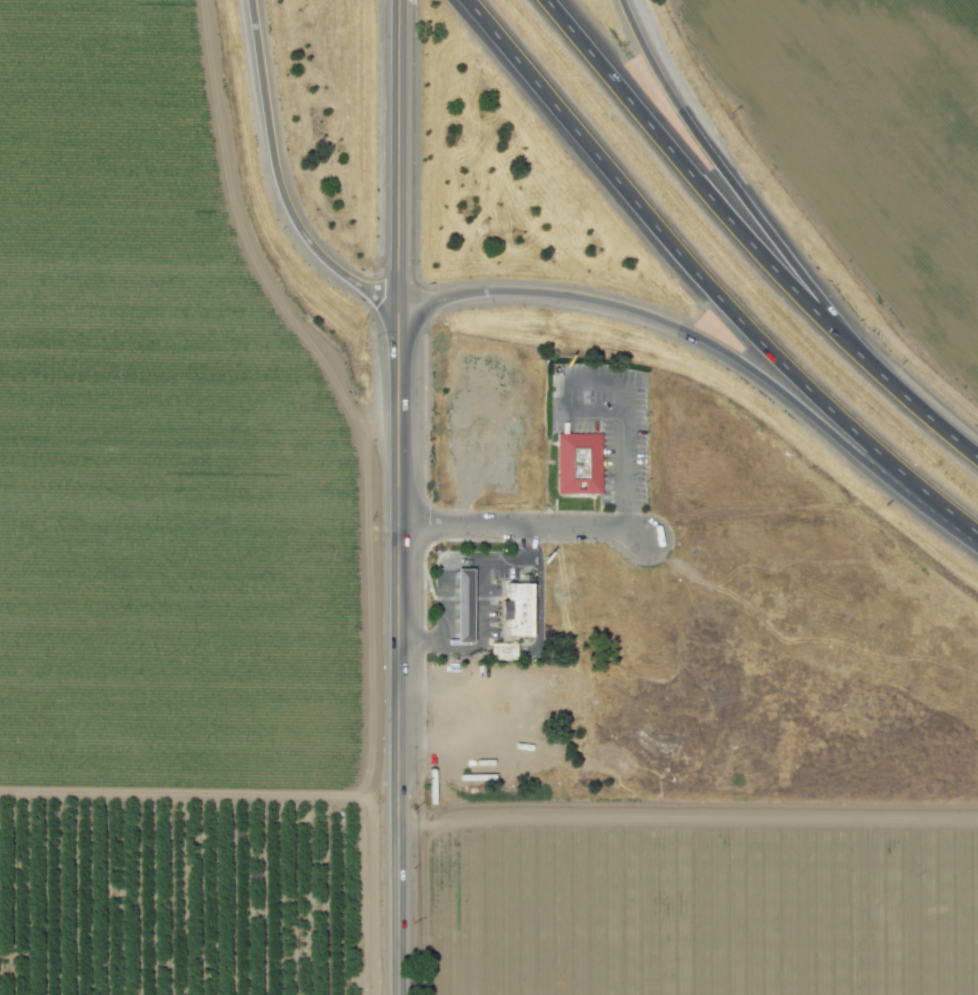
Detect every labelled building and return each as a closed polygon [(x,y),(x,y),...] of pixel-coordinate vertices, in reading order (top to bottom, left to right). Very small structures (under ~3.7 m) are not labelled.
[(556,433),(556,493),(600,493),(600,433),(556,433)] [(471,642),(470,568),(455,569),(456,642),(471,642)] [(500,600),(500,619),(505,620),(505,636),(531,636),(532,584),(506,583),(505,600),(500,600)] [(489,643),(490,654),(495,654),(495,660),(515,660),(515,642),(489,643)]
